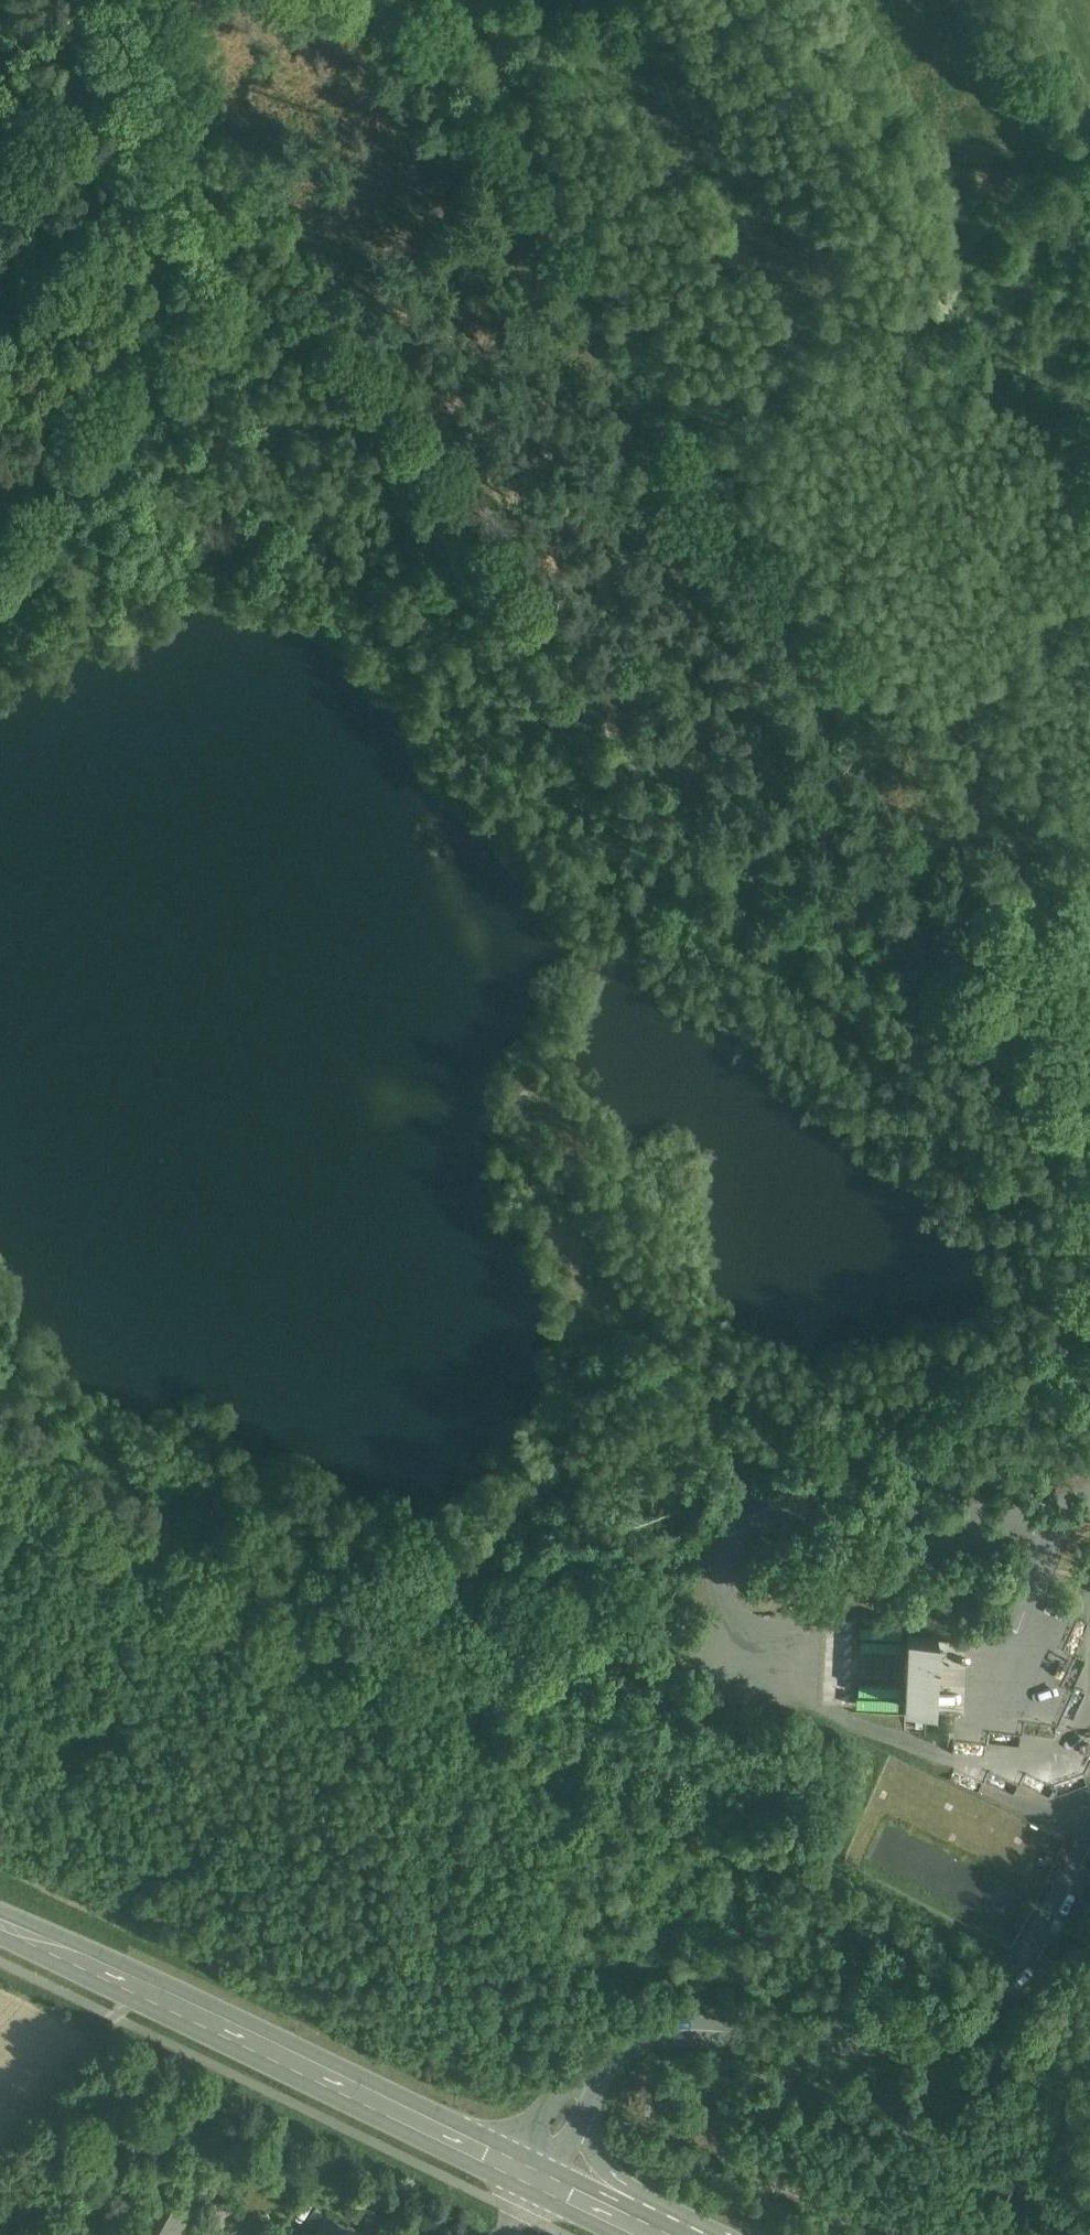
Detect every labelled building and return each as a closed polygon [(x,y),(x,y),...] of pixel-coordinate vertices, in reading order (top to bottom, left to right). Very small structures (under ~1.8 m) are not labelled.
[(937,1637),(906,1635),(903,1705),(934,1706),(937,1637)] [(154,2194),(139,2221),(164,2234),(175,2234),(187,2213),(154,2194)] [(327,2214),(315,2234),(366,2234),(327,2214)] [(139,2221),(131,2234),(164,2234),(139,2221)]
